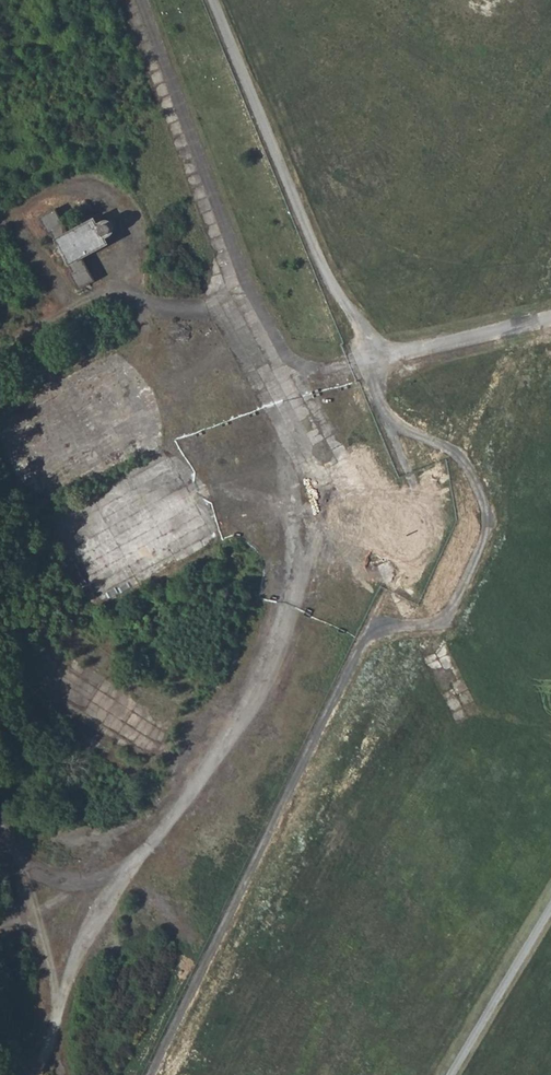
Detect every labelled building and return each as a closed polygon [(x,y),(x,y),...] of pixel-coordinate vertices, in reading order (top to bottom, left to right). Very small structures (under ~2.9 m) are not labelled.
[(69,270),(77,287),(95,278),(83,255),(109,239),(107,235),(113,232),(114,229),(115,224),(113,220),(110,218),(106,217),(101,218),(98,218),(95,212),(68,226),(56,205),(38,214),(48,231),(51,229),(72,268),(69,270)]
